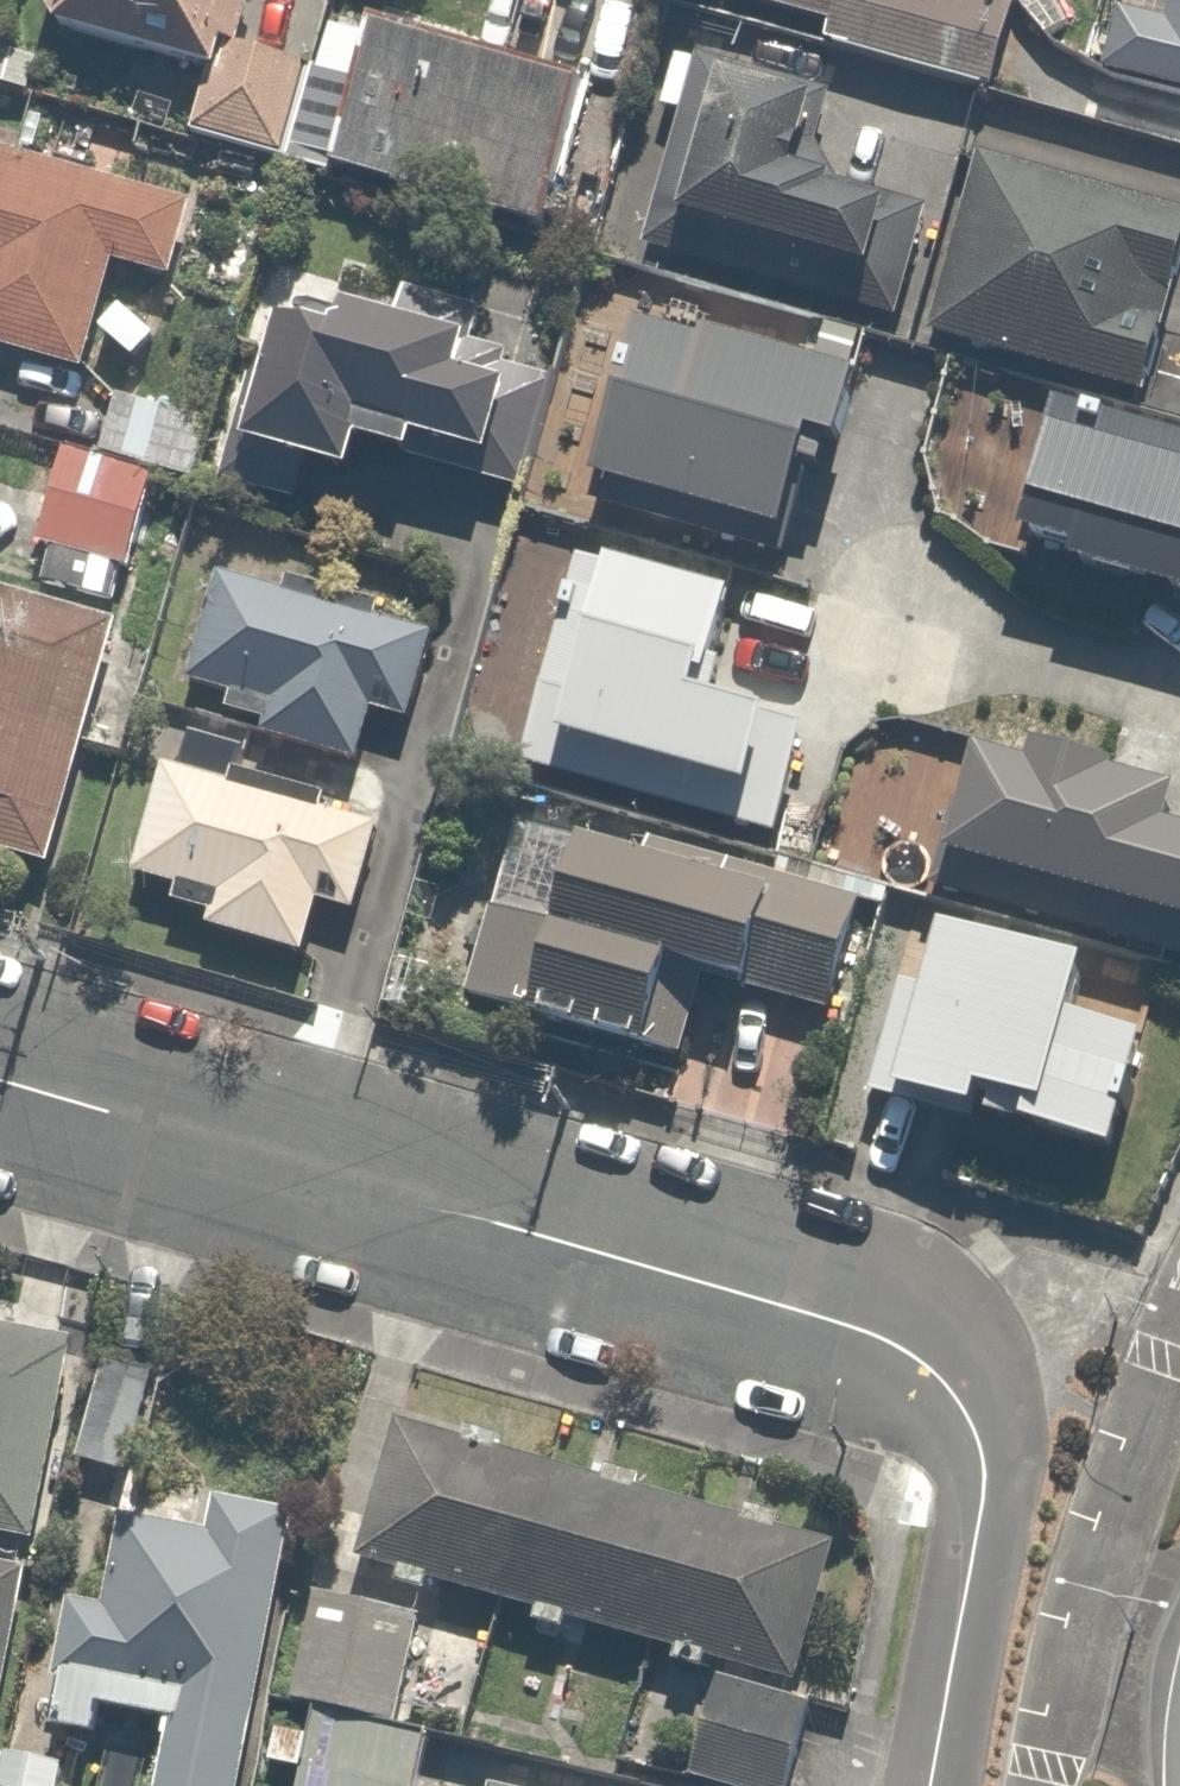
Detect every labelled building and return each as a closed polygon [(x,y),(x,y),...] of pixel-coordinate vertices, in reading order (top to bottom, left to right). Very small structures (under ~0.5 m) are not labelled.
[(63,46),(210,91),(192,150),(305,184),(338,78),(245,49),(260,0),(62,0),(49,41),(63,46)] [(694,18),(803,50),(793,86),(877,110),(886,78),(990,108),(1020,4),(1006,0),(699,0),(694,18)] [(1108,96),(1179,111),(1179,18),(1126,7),(1108,96)] [(590,94),(383,38),(341,194),(549,250),(590,94)] [(89,394),(121,282),(180,298),(200,227),(0,170),(0,368),(89,394)] [(1119,233),(915,170),(864,335),(1068,398),(1119,233)] [(343,355),(298,343),(258,486),(370,516),(384,467),(532,508),(564,393),(530,383),(548,316),(480,297),(473,322),(412,306),(402,341),(350,327),(343,355)] [(881,406),(655,349),(611,526),(807,575),(827,492),(858,500),(881,406)] [(218,435),(120,403),(99,467),(164,488),(197,499),(218,435)] [(1055,408),(1017,554),(1053,563),(1047,588),(1097,601),(1094,612),(1179,634),(1179,440),(1055,408)] [(99,467),(74,459),(41,560),(131,589),(164,488),(99,467)] [(291,604),(227,583),(190,693),(275,721),(266,746),(368,780),(388,721),(418,731),(438,673),(377,652),(394,604),(301,573),(291,604)] [(768,629),(588,577),(525,793),(794,871),(829,752),(739,726),(768,629)] [(0,600),(0,860),(68,879),(134,636),(0,600)] [(392,847),(174,779),(137,896),(187,911),(181,929),(313,969),(330,914),(367,926),(392,847)] [(963,897),(1179,955),(1179,817),(1074,789),(1068,809),(992,788),(963,897)] [(886,916),(659,855),(651,882),(518,846),(470,1022),(662,1074),(686,986),(854,1031),(886,916)] [(1112,992),(959,948),(907,1132),(1128,1194),(1163,1070),(1095,1051),(1112,992)] [(0,1322),(0,1534),(45,1542),(82,1336),(0,1322)] [(167,1380),(111,1368),(89,1468),(145,1480),(167,1380)] [(847,1553),(404,1434),(367,1567),(811,1686),(847,1553)] [(305,1520),(234,1508),(227,1547),(168,1537),(163,1563),(118,1555),(108,1612),(81,1607),(59,1729),(117,1739),(121,1714),(185,1725),(174,1785),(258,1785),(305,1520)] [(42,1580),(43,1573),(0,1566),(0,1785),(5,1785),(11,1756),(42,1580)] [(471,1619),(334,1584),(304,1702),(326,1708),(441,1737),(471,1619)] [(724,1680),(701,1785),(704,1785),(808,1785),(826,1703),(724,1680)] [(326,1708),(307,1785),(428,1785),(441,1737),(326,1708)] [(11,1756),(5,1785),(73,1785),(76,1768),(11,1756)]
